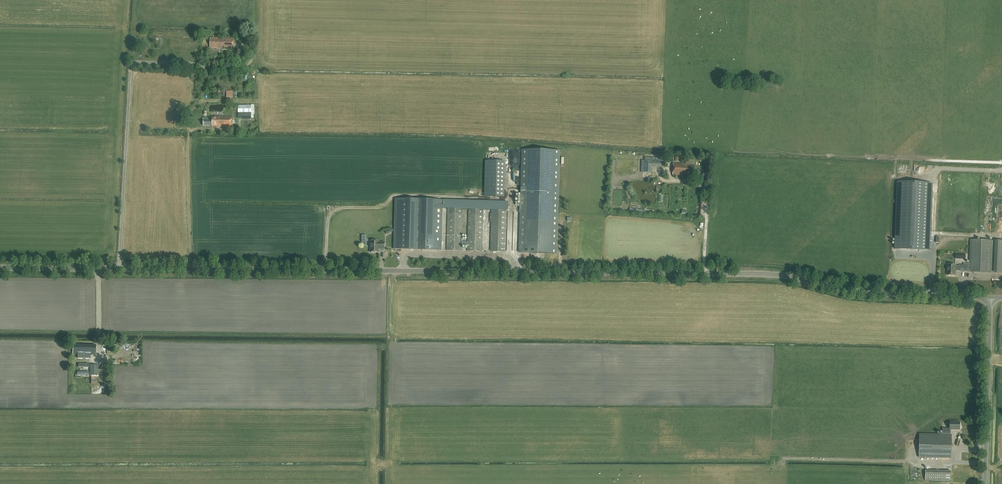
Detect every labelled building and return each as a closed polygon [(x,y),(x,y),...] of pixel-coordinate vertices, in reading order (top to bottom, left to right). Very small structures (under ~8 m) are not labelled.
[(210,49),(222,49),(222,48),(234,48),(234,39),(219,38),(219,40),(218,40),(218,38),(211,38),(210,49)] [(251,105),(238,105),(238,119),(251,119),(251,105)] [(218,126),(218,127),(233,127),(233,117),(212,117),(212,118),(204,118),(204,126),(212,126),(218,126)] [(521,196),(519,252),(557,253),(560,150),(522,149),(521,196)] [(662,168),(662,161),(662,157),(651,157),(651,161),(644,161),(644,172),(651,173),(651,168),(662,168)] [(694,166),(689,165),(689,164),(686,164),(686,163),(673,163),(673,175),(685,176),(685,175),(689,175),(689,174),(694,174),(694,166)] [(898,182),(895,249),(929,250),(932,183),(898,182)] [(395,199),(394,249),(415,249),(425,250),(441,250),(442,209),(448,209),(463,209),(469,209),(483,210),(492,210),(506,211),(507,202),(444,200),(444,205),(442,205),(442,200),(395,199)] [(461,251),(463,209),(448,209),(447,250),(461,251)] [(469,209),(467,251),(482,252),(483,210),(469,209)] [(492,210),(491,252),(505,252),(506,237),(507,211),(506,211),(492,210)] [(970,271),(986,272),(992,272),(993,240),(971,239),(970,265),(960,265),(956,265),(956,264),(948,264),(948,275),(956,275),(956,272),(957,271),(970,271)] [(384,249),(385,243),(378,242),(379,241),(371,241),(370,252),(378,252),(378,249),(384,249)] [(73,344),(73,354),(96,354),(96,344),(73,344)] [(90,375),(99,375),(98,365),(90,365),(90,375)] [(920,434),(919,452),(919,457),(951,458),(952,434),(951,434),(951,430),(960,430),(960,422),(950,422),(950,428),(943,428),(942,434),(920,434)] [(926,470),(926,475),(926,481),(951,481),(951,471),(926,470)]
